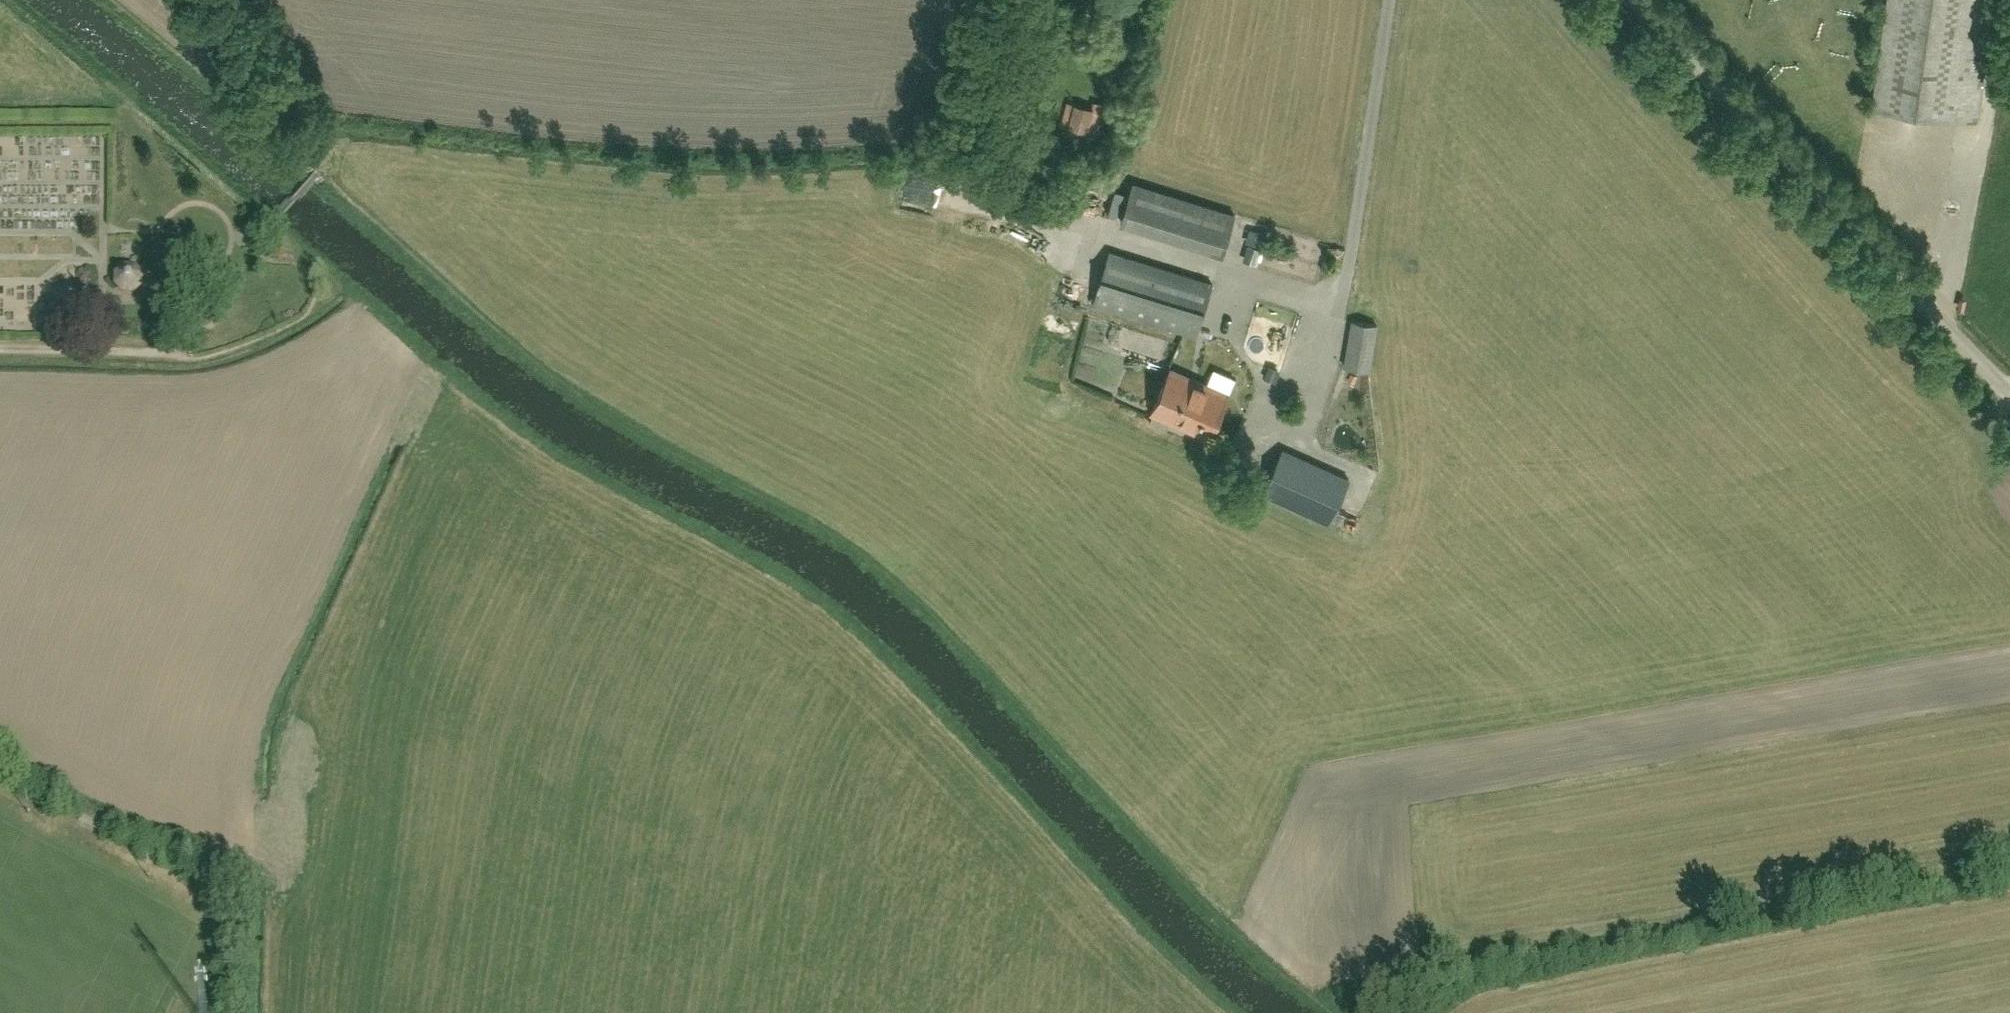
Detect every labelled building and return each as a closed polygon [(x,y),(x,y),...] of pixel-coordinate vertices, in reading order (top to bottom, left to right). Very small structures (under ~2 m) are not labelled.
[(1993,0),(1888,0),(1872,106),(1975,121),(1993,0)] [(1091,100),(1091,105),(1070,103),(1068,128),(1098,130),(1101,101),(1091,100)] [(1133,183),(1121,222),(1222,253),(1234,215),(1133,183)] [(1213,284),(1109,252),(1093,303),(1197,336),(1213,284)] [(139,279),(133,272),(125,271),(118,278),(117,288),(123,294),(132,295),(138,288),(139,279)] [(1377,325),(1352,321),(1345,367),(1369,371),(1377,325)] [(1229,395),(1171,369),(1152,412),(1209,438),(1229,395)] [(1351,479),(1285,450),(1266,495),(1332,523),(1351,479)]
